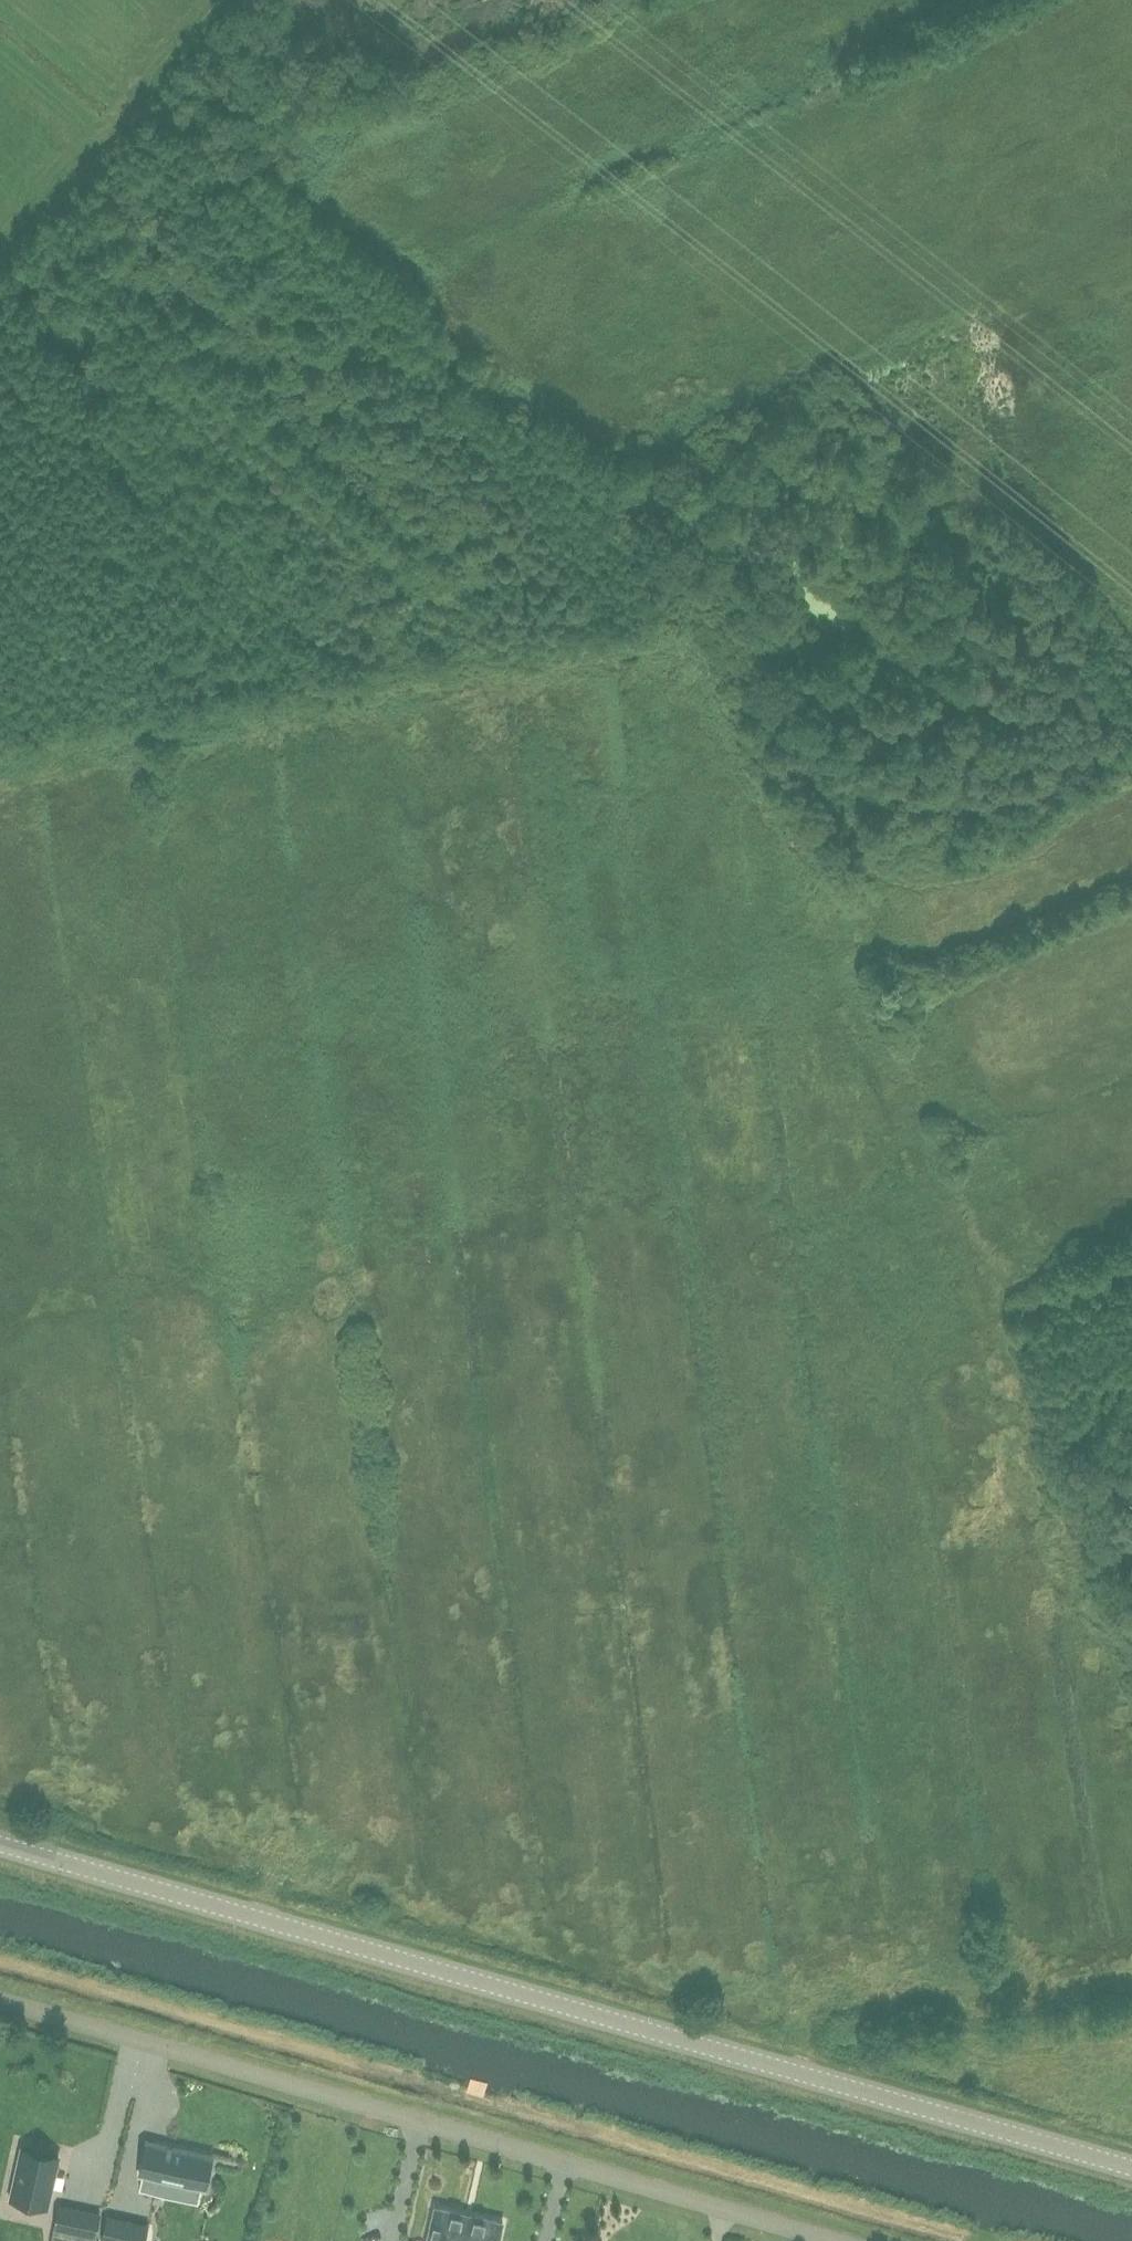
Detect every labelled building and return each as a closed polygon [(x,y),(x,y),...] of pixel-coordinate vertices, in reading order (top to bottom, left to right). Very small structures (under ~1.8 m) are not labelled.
[(142,2175),(139,2189),(156,2193),(159,2179),(204,2189),(212,2155),(147,2140),(139,2175),(142,2175)] [(22,2148),(11,2199),(47,2207),(58,2156),(22,2148)] [(100,2213),(59,2205),(52,2240),(94,2240),(100,2213)] [(502,2222),(435,2207),(428,2240),(498,2240),(502,2222)] [(131,2240),(144,2240),(148,2224),(135,2221),(131,2240)]
